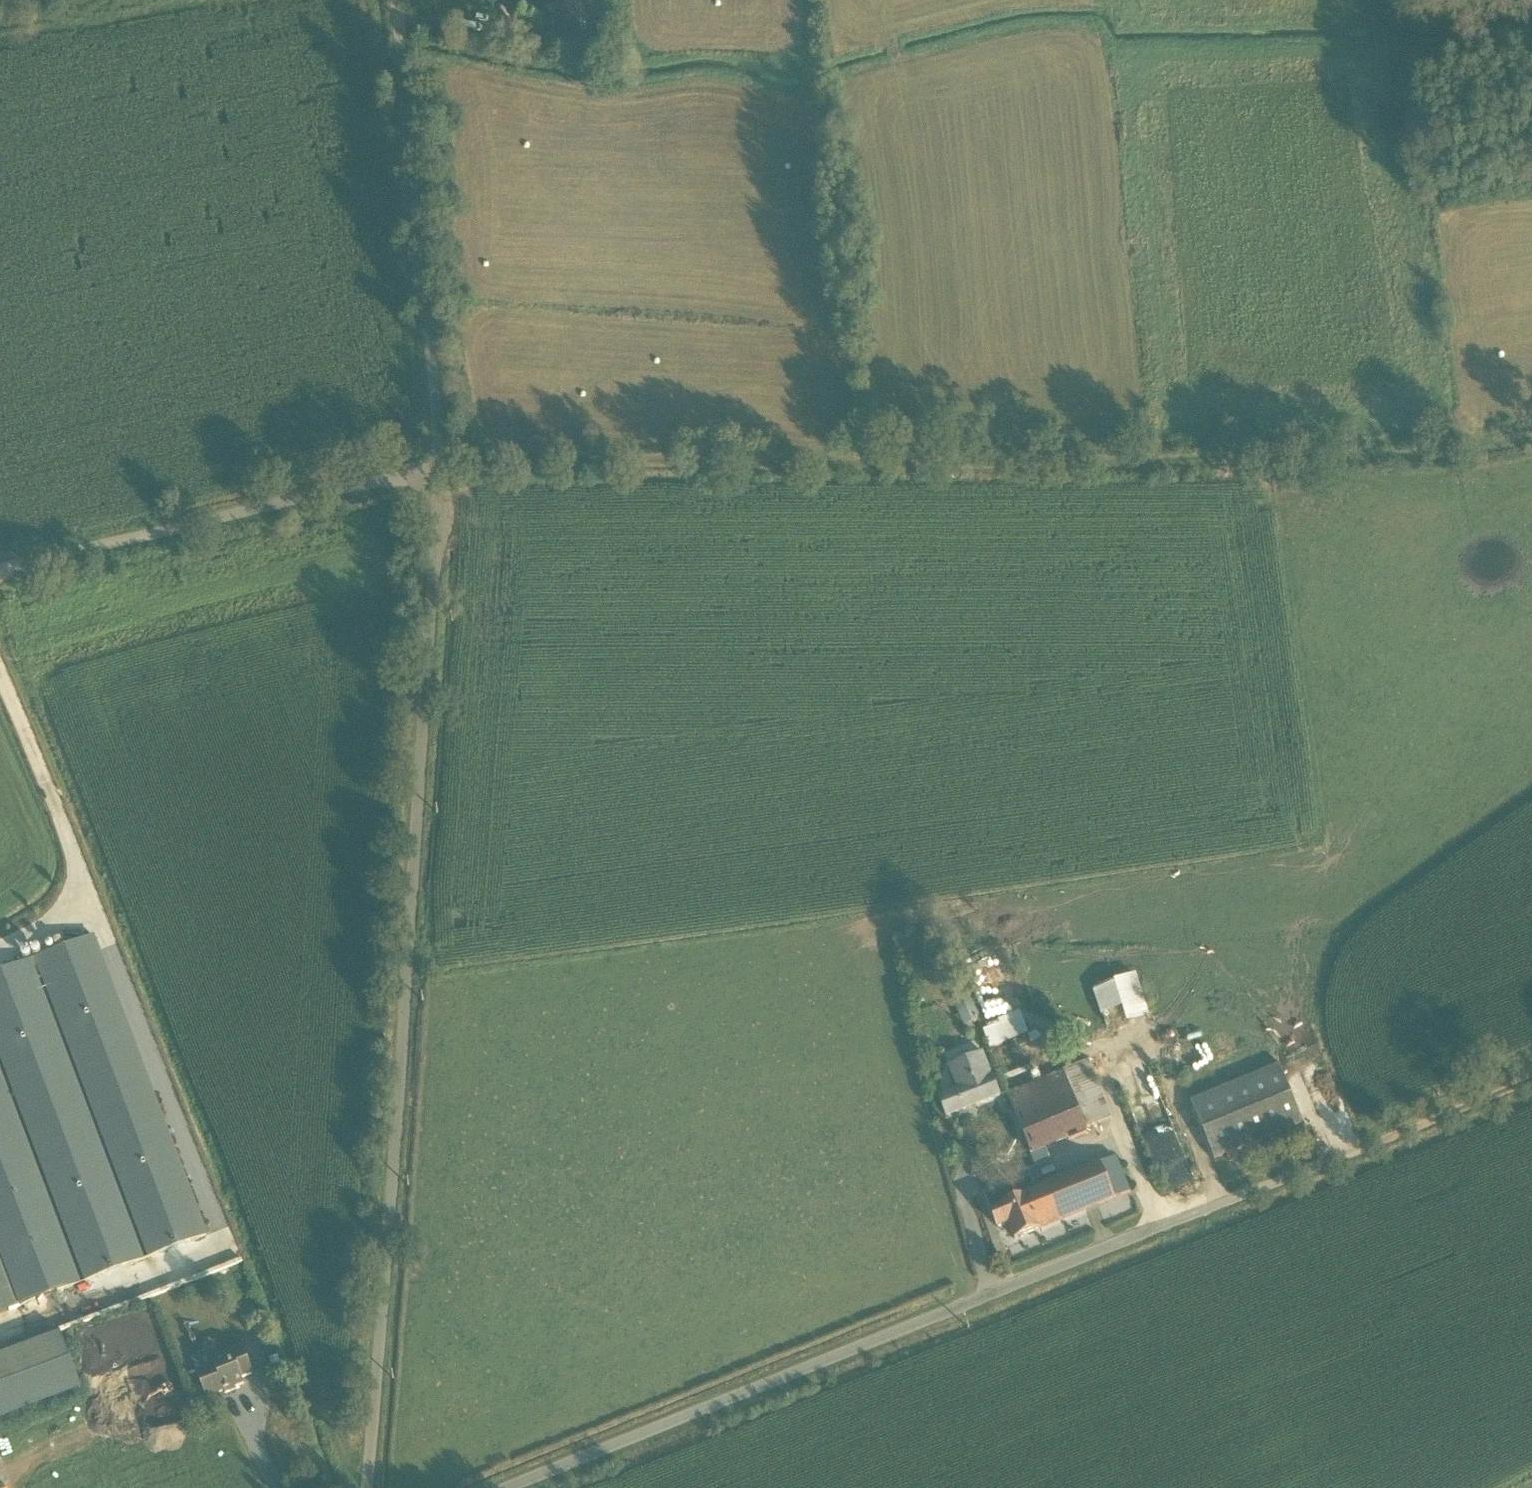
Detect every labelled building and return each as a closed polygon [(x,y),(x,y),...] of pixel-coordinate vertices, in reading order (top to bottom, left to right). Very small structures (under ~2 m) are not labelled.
[(23,1306),(210,1236),(101,943),(0,980),(0,1243),(23,1306)] [(989,1024),(982,1027),(991,1048),(1030,1032),(1021,1011),(1014,1014),(988,951),(964,961),(989,1024)] [(1134,971),(1092,986),(1109,1034),(1151,1019),(1134,971)] [(945,1097),(951,1112),(1000,1092),(994,1077),(991,1078),(981,1053),(948,1067),(958,1092),(945,1097)] [(1006,1095),(1036,1166),(1050,1160),(1046,1150),(1089,1133),(1086,1125),(1111,1115),(1089,1061),(1006,1095)] [(1284,1063),(1189,1102),(1214,1162),(1308,1124),(1284,1063)] [(1007,1224),(1015,1243),(1133,1195),(1116,1155),(1034,1189),(1027,1173),(982,1192),(997,1228),(1007,1224)] [(0,1249),(0,1316),(22,1308),(0,1249)] [(58,1335),(0,1357),(0,1422),(79,1392),(58,1335)] [(216,1364),(195,1374),(208,1403),(246,1386),(244,1381),(255,1376),(243,1349),(215,1361),(216,1364)]
